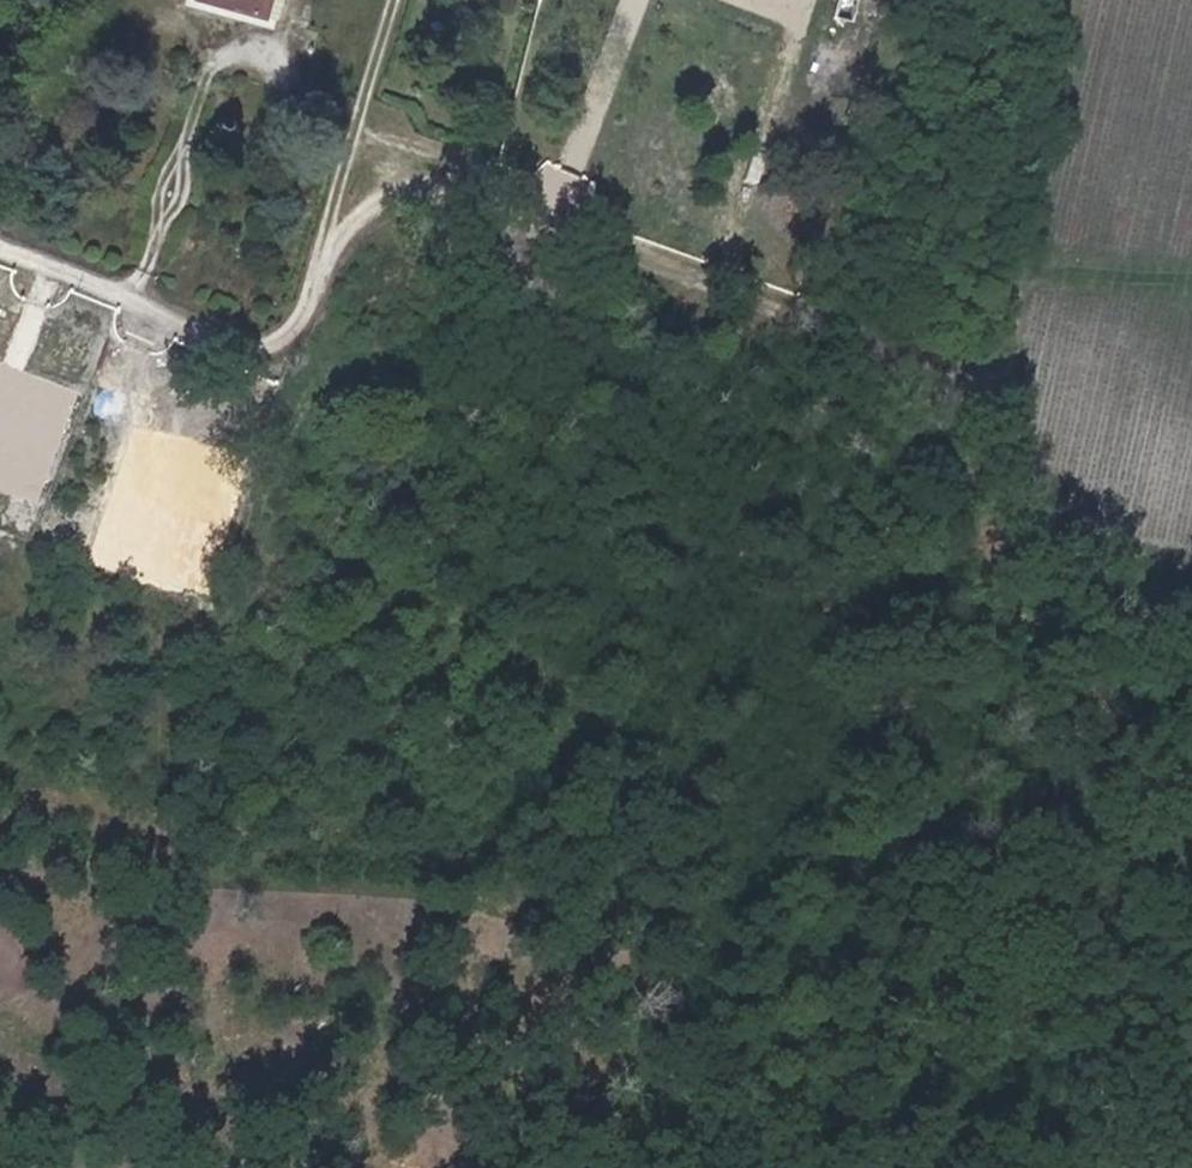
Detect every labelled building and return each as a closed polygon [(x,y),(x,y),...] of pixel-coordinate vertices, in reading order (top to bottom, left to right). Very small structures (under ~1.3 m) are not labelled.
[(278,21),(284,0),(204,0),(278,21)]
